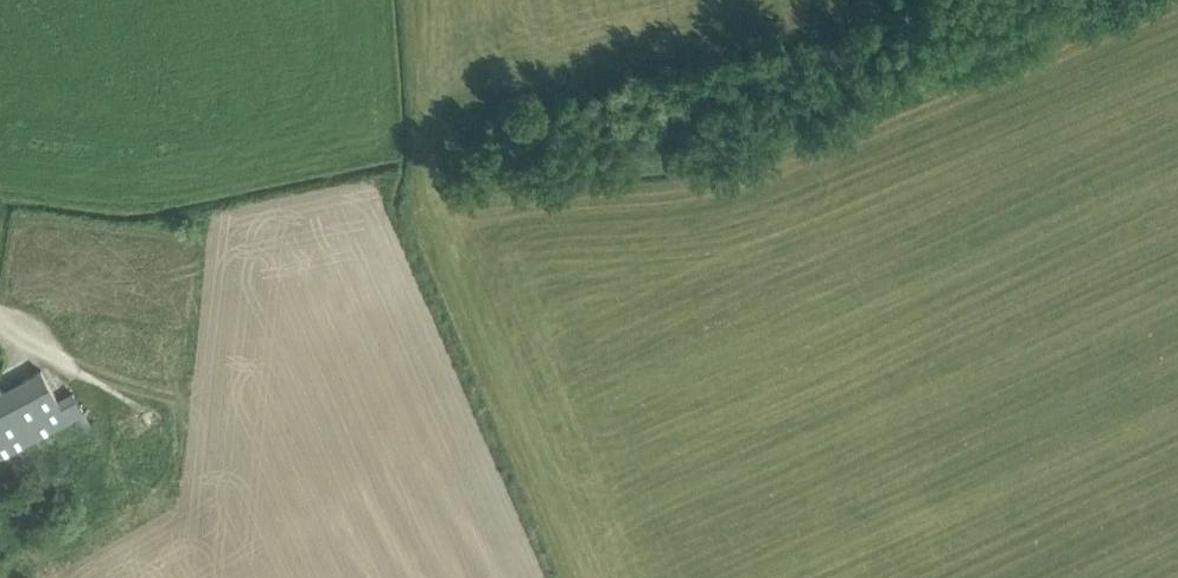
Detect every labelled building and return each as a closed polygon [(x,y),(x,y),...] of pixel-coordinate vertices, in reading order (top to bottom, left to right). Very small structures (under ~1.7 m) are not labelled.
[(94,428),(74,390),(58,399),(42,370),(0,392),(0,479),(94,428)]
